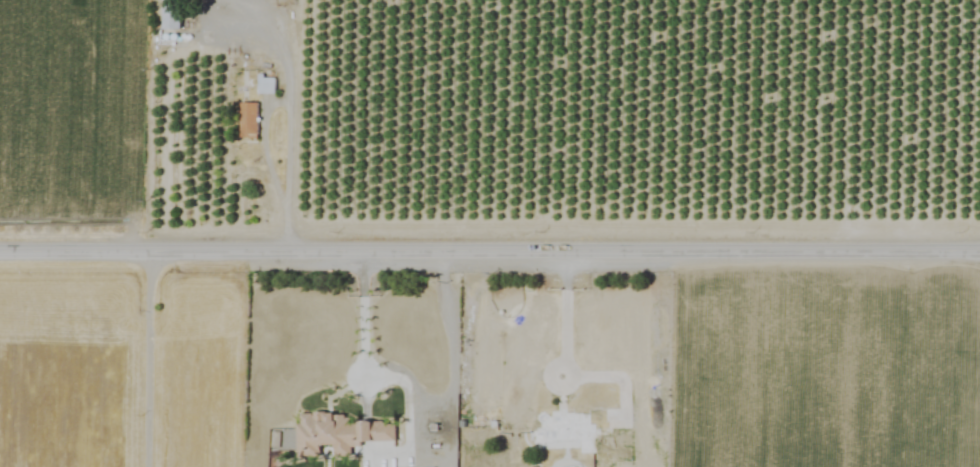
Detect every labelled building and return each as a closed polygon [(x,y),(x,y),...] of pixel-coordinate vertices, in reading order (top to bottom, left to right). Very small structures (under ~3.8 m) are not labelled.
[(162,30),(179,30),(179,2),(162,2),(162,30)] [(275,94),(275,76),(258,76),(258,94),(275,94)] [(257,102),(239,102),(239,137),(257,137),(257,102)] [(530,450),(578,449),(578,455),(597,454),(596,431),(607,430),(606,409),(536,411),(536,430),(529,430),(530,450)] [(395,421),(348,422),(348,413),(296,414),(297,458),(320,457),(319,446),(332,445),(333,457),(351,457),(351,443),(395,442),(395,421)]
